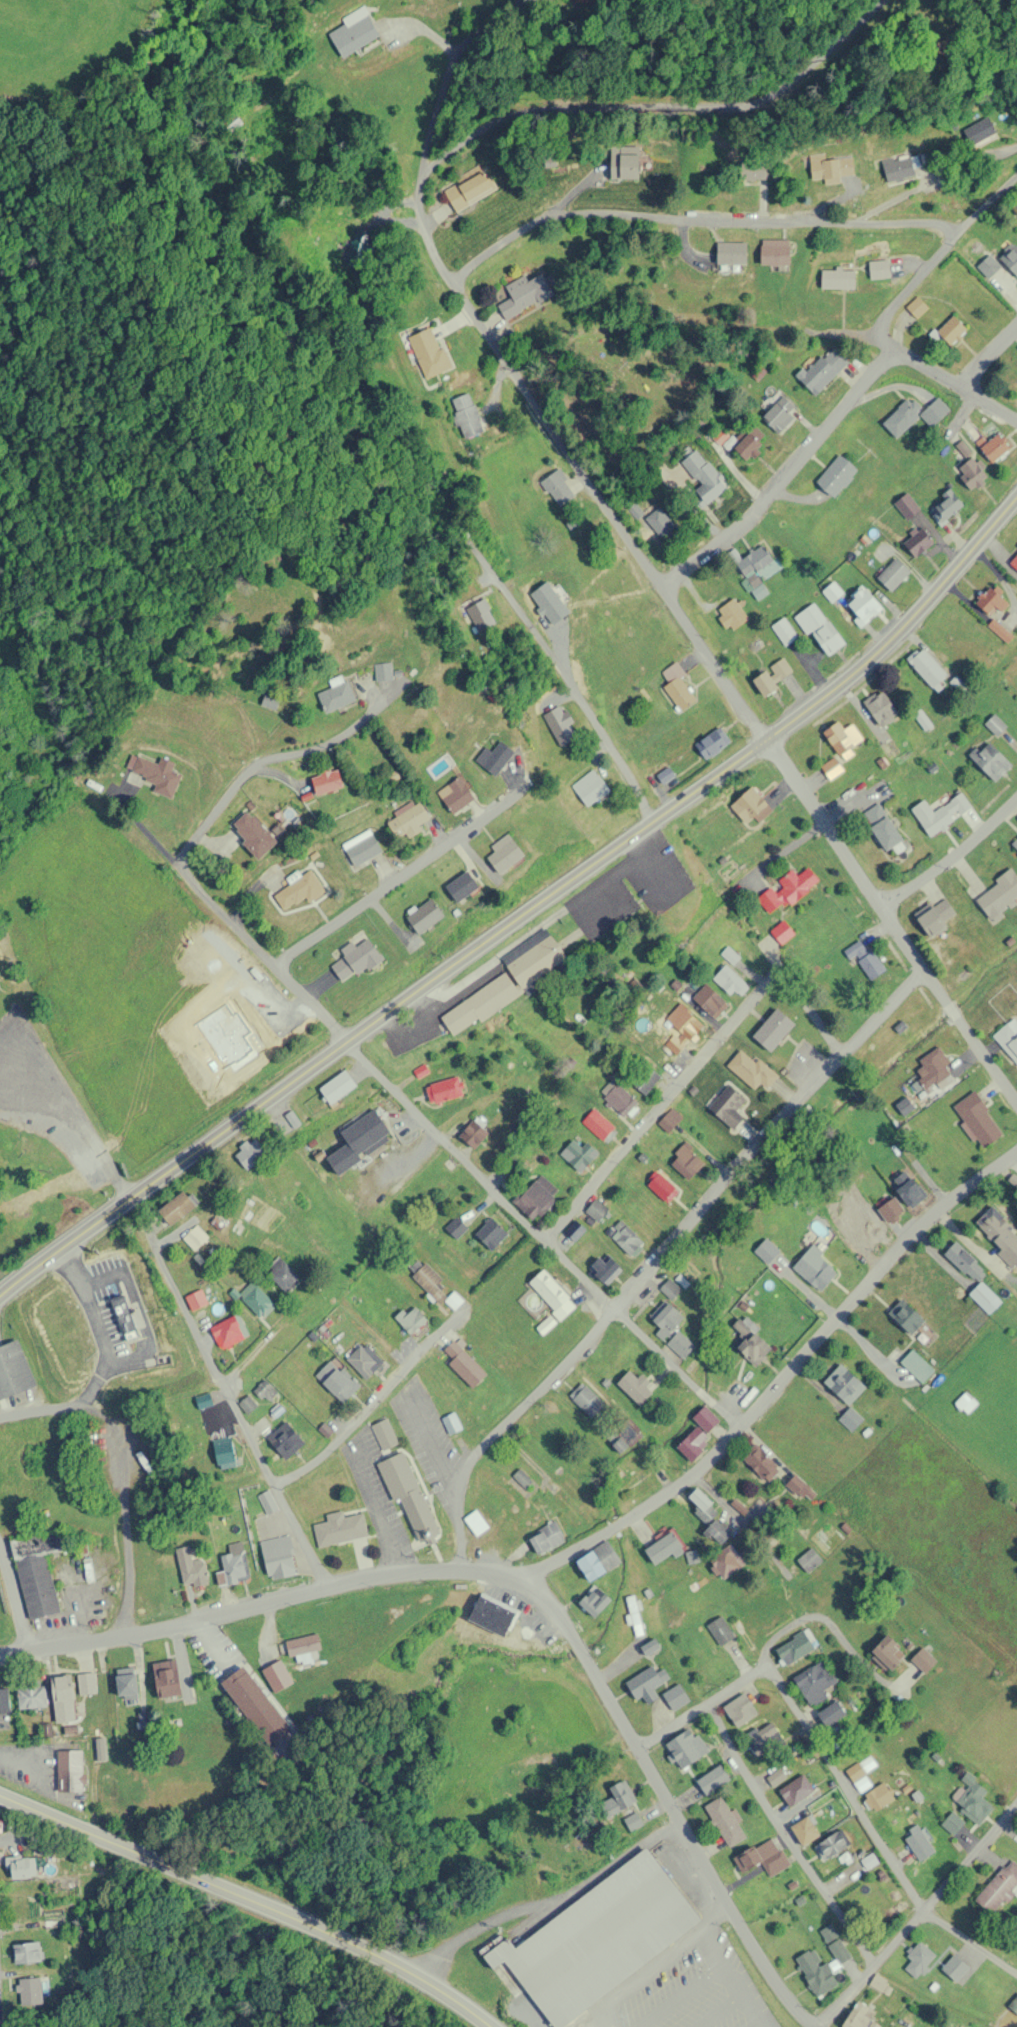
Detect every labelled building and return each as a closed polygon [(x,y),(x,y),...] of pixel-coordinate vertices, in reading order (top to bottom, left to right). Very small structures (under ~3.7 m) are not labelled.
[(342,16),(346,23),(330,30),(342,56),(382,38),(367,5),(342,16)] [(971,148),(997,134),(987,117),(962,131),(971,148)] [(638,154),(609,154),(609,181),(638,181),(638,154)] [(853,176),(852,158),(821,159),(820,154),(809,155),(810,183),(840,181),(840,177),(853,176)] [(886,184),(915,178),(910,154),(881,160),(886,184)] [(765,180),(765,162),(740,162),(740,180),(765,180)] [(443,190),(453,211),(495,191),(485,170),(443,190)] [(788,239),(759,239),(759,265),(788,265),(788,239)] [(745,264),(745,242),(715,242),(715,264),(745,264)] [(1007,249),(1001,266),(1016,272),(1016,253),(1007,249)] [(988,278),(999,268),(989,257),(978,266),(988,278)] [(869,260),(869,278),(888,278),(888,260),(869,260)] [(820,268),(820,288),(853,288),(853,268),(820,268)] [(510,299),(496,306),(504,321),(553,295),(539,269),(504,288),(510,299)] [(905,308),(917,319),(928,308),(917,296),(905,308)] [(935,333),(950,347),(967,330),(952,315),(935,333)] [(451,370),(436,327),(408,337),(422,380),(451,370)] [(849,361),(831,343),(797,378),(814,396),(849,361)] [(447,401),(462,439),(483,430),(469,393),(447,401)] [(761,416),(777,434),(800,413),(783,395),(761,416)] [(895,439),(920,416),(931,427),(949,410),(938,397),(923,411),(909,396),(880,423),(895,439)] [(731,448),(744,462),(767,441),(753,427),(731,448)] [(713,437),(719,444),(728,437),(722,429),(713,437)] [(978,449),(993,464),(1009,448),(995,433),(978,449)] [(857,471),(839,454),(814,482),(833,498),(857,471)] [(954,472),(972,491),(988,476),(970,457),(954,472)] [(727,490),(716,475),(693,492),(704,507),(727,490)] [(919,509),(906,493),(893,504),(906,520),(919,509)] [(661,546),(679,534),(658,503),(642,514),(634,503),(631,505),(661,546)] [(915,559),(933,543),(920,528),(902,544),(915,559)] [(762,582),(781,566),(761,542),(733,565),(747,581),(756,574),(762,582)] [(1016,570),(1016,553),(1009,562),(1016,570)] [(875,577),(890,592),(910,572),(895,557),(875,577)] [(842,593),(833,582),(822,591),(831,602),(842,593)] [(1007,604),(991,584),(974,599),(990,618),(1007,604)] [(862,626),(881,609),(863,587),(843,604),(862,626)] [(748,617),(732,597),(714,612),(730,632),(748,617)] [(478,632),(496,622),(482,598),(464,608),(478,632)] [(824,657),(843,645),(814,602),(796,614),(824,657)] [(785,645),(797,637),(784,617),(771,625),(785,645)] [(908,658),(928,689),(945,678),(925,647),(908,658)] [(751,680),(763,695),(792,672),(781,658),(751,680)] [(695,700),(680,678),(685,675),(675,662),(661,672),(668,682),(662,686),(679,711),(695,700)] [(393,679),(393,663),(376,663),(376,679),(393,679)] [(356,702),(347,673),(329,678),(332,688),(319,692),(325,712),(356,702)] [(899,714),(881,692),(864,706),(883,728),(899,714)] [(561,746),(577,736),(558,705),(541,715),(561,746)] [(984,724),(997,736),(1007,726),(994,714),(984,724)] [(862,737),(849,724),(844,729),(835,720),(821,735),(843,756),(862,737)] [(705,760),(731,741),(720,725),(693,744),(705,760)] [(485,747),(474,761),(494,777),(513,751),(499,740),(491,751),(485,747)] [(994,782),(1011,766),(993,748),(989,752),(979,743),(967,755),(994,782)] [(173,798),(183,774),(173,770),(176,762),(161,756),(158,763),(133,753),(126,771),(159,783),(156,792),(173,798)] [(820,766),(829,779),(843,771),(834,758),(820,766)] [(673,777),(665,761),(652,768),(660,784),(673,777)] [(345,787),(339,769),(313,777),(319,796),(345,787)] [(607,789),(589,770),(570,787),(587,807),(607,789)] [(452,813),(473,799),(459,778),(438,791),(452,813)] [(729,805),(749,827),(770,808),(751,786),(729,805)] [(929,837),(971,807),(961,792),(933,812),(924,799),(910,809),(929,837)] [(433,822),(419,799),(387,820),(401,842),(433,822)] [(902,840),(877,803),(860,814),(885,852),(902,840)] [(263,858),(280,841),(248,810),(231,826),(263,858)] [(384,850),(369,829),(342,847),(357,868),(384,850)] [(492,851),(484,858),(498,875),(523,855),(505,834),(489,847),(492,851)] [(817,879),(807,868),(797,877),(791,870),(777,882),(781,887),(775,892),(770,887),(756,899),(773,918),(817,879)] [(312,903),(327,892),(312,869),(275,894),(286,910),(308,896),(312,903)] [(1016,899),(1016,877),(1009,869),(974,900),(993,921),(1016,899)] [(455,903),(477,889),(467,872),(444,885),(455,903)] [(447,914),(434,895),(408,913),(421,932),(447,914)] [(956,914),(944,898),(933,906),(930,902),(912,914),(930,939),(948,926),(945,922),(956,914)] [(770,930),(778,944),(793,936),(785,922),(770,930)] [(383,954),(370,936),(357,945),(353,939),(342,947),(347,953),(332,964),(345,982),(383,954)] [(569,961),(551,936),(506,968),(523,993),(569,961)] [(869,980),(883,971),(862,939),(843,951),(851,962),(855,959),(869,980)] [(733,999),(746,984),(725,965),(712,979),(733,999)] [(442,1012),(455,1034),(520,995),(507,974),(442,1012)] [(725,1004),(705,984),(691,998),(711,1018),(725,1004)] [(677,1032),(665,1044),(675,1055),(704,1028),(681,1003),(665,1019),(677,1032)] [(794,1025),(776,1008),(751,1036),(769,1052),(794,1025)] [(1016,1065),(1016,1024),(1013,1019),(993,1036),(1016,1065)] [(725,1066),(754,1090),(759,1084),(766,1089),(777,1077),(742,1047),(725,1066)] [(917,1061),(921,1066),(913,1072),(927,1093),(938,1085),(941,1089),(953,1081),(944,1068),(949,1065),(937,1047),(917,1061)] [(629,1083),(644,1096),(659,1078),(644,1065),(629,1083)] [(333,1103),(359,1083),(347,1067),(321,1086),(333,1103)] [(427,1084),(433,1103),(463,1095),(457,1075),(427,1084)] [(737,1110),(746,1100),(724,1083),(705,1108),(734,1130),(745,1117),(737,1110)] [(602,1099),(625,1122),(640,1107),(616,1084),(602,1099)] [(980,1149),(1002,1137),(976,1092),(954,1104),(980,1149)] [(329,1155),(339,1171),(396,1135),(378,1106),(341,1129),(349,1142),(329,1155)] [(658,1123),(667,1133),(682,1118),(672,1108),(658,1123)] [(605,1144),(617,1131),(593,1109),(581,1123),(605,1144)] [(489,1137),(480,1119),(459,1130),(469,1148),(489,1137)] [(249,1169),(269,1151),(256,1136),(236,1154),(249,1169)] [(596,1157),(576,1137),(559,1154),(579,1174),(596,1157)] [(683,1184),(704,1163),(685,1143),(664,1164),(683,1184)] [(910,1211),(926,1197),(905,1170),(888,1183),(910,1211)] [(512,1202),(532,1223),(561,1195),(540,1174),(512,1202)] [(667,1203),(677,1191),(656,1174),(646,1186),(667,1203)] [(197,1203),(185,1189),(161,1209),(173,1223),(197,1203)] [(598,1223),(609,1209),(595,1198),(584,1212),(598,1223)] [(991,1207),(973,1224),(1014,1266),(1016,1263),(1016,1234),(991,1207)] [(507,1235),(489,1218),(473,1235),(491,1252),(507,1235)] [(630,1256),(643,1243),(620,1220),(606,1234),(630,1256)] [(564,1232),(574,1243),(585,1231),(575,1221),(564,1232)] [(195,1250),(210,1236),(197,1223),(183,1237),(195,1250)] [(767,1266),(780,1253),(766,1238),(753,1251),(767,1266)] [(968,1295),(989,1315),(1001,1302),(979,1281),(987,1272),(954,1242),(943,1255),(976,1286),(968,1295)] [(791,1268),(819,1293),(838,1271),(810,1246),(791,1268)] [(302,1277),(279,1255),(265,1270),(287,1292),(302,1277)] [(620,1270),(608,1258),(599,1266),(604,1271),(600,1274),(608,1282),(620,1270)] [(411,1273),(441,1305),(454,1292),(424,1261),(411,1273)] [(575,1306),(543,1270),(528,1283),(560,1319),(575,1306)] [(238,1294),(262,1317),(276,1303),(253,1279),(238,1294)] [(681,1289),(667,1279),(659,1290),(673,1300),(681,1289)] [(193,1309),(209,1302),(202,1287),(186,1295),(193,1309)] [(683,1359),(694,1345),(674,1328),(683,1317),(666,1303),(651,1321),(660,1329),(654,1335),(683,1359)] [(905,1336),(921,1326),(907,1303),(891,1312),(905,1336)] [(404,1308),(395,1316),(413,1336),(430,1321),(416,1305),(408,1312),(404,1308)] [(212,1326),(223,1348),(249,1335),(238,1313),(212,1326)] [(754,1366),(771,1349),(739,1318),(730,1327),(743,1340),(735,1347),(754,1366)] [(36,1385),(20,1338),(0,1345),(0,1398),(36,1385)] [(347,1358),(367,1379),(385,1361),(365,1340),(347,1358)] [(466,1382),(480,1368),(453,1341),(439,1355),(466,1382)] [(934,1371),(912,1349),(899,1362),(921,1384),(934,1371)] [(344,1401),(361,1384),(334,1356),(316,1373),(344,1401)] [(823,1385),(850,1406),(865,1386),(838,1365),(823,1385)] [(616,1384),(638,1406),(653,1392),(630,1369),(616,1384)] [(279,1391),(267,1378),(256,1389),(268,1401),(279,1391)] [(571,1399),(590,1419),(604,1405),(584,1386),(571,1399)] [(966,1415),(977,1404),(965,1393),(955,1403),(966,1415)] [(257,1406),(250,1395),(241,1401),(248,1412),(257,1406)] [(719,1421),(704,1406),(691,1418),(707,1433),(719,1421)] [(863,1420),(850,1407),(838,1420),(850,1432),(863,1420)] [(372,1424),(383,1450),(400,1442),(388,1416),(372,1424)] [(268,1435),(287,1458),(307,1441),(287,1418),(268,1435)] [(620,1438),(612,1445),(619,1453),(642,1434),(628,1418),(614,1430),(620,1438)] [(676,1447),(689,1461),(710,1440),(696,1427),(676,1447)] [(220,1468),(239,1464),(233,1435),(213,1440),(220,1468)] [(767,1482),(779,1469),(755,1447),(743,1460),(767,1482)] [(381,1459),(415,1543),(440,1532),(407,1449),(381,1459)] [(523,1493),(533,1483),(519,1470),(510,1480),(523,1493)] [(713,1515),(707,1508),(712,1503),(696,1488),(686,1498),(697,1508),(693,1511),(705,1523),(713,1515)] [(327,1513),(328,1520),(314,1523),(318,1545),(368,1536),(364,1512),(345,1515),(344,1509),(327,1513)] [(471,1535),(485,1532),(480,1512),(466,1515),(471,1535)] [(720,1546),(731,1533),(714,1519),(703,1531),(720,1546)] [(537,1556),(565,1541),(554,1521),(526,1535),(537,1556)] [(12,1538),(28,1617),(60,1611),(48,1553),(69,1548),(65,1527),(12,1538)] [(685,1547),(672,1528),(642,1549),(655,1568),(685,1547)] [(291,1534),(276,1536),(278,1546),(264,1548),(269,1574),(298,1568),(291,1534)] [(228,1542),(230,1551),(222,1553),(225,1570),(218,1571),(220,1584),(250,1579),(244,1540),(228,1542)] [(177,1546),(185,1586),(209,1581),(201,1541),(177,1546)] [(574,1562),(588,1583),(620,1562),(606,1541),(574,1562)] [(744,1562),(730,1546),(708,1566),(723,1582),(744,1562)] [(795,1560),(807,1574),(823,1561),(812,1547),(795,1560)] [(577,1603),(592,1619),(611,1601),(595,1585),(577,1603)] [(466,1622),(503,1638),(515,1612),(479,1595),(466,1622)] [(623,1598),(633,1640),(645,1637),(635,1595),(623,1598)] [(719,1646),(736,1636),(723,1614),(706,1625),(719,1646)] [(289,1655),(322,1649),(319,1634),(286,1639),(289,1655)] [(872,1647),(883,1671),(904,1661),(893,1637),(872,1647)] [(659,1648),(654,1638),(639,1647),(645,1656),(659,1648)] [(936,1662),(922,1648),(910,1660),(924,1674),(936,1662)] [(181,1678),(178,1658),(154,1661),(159,1697),(189,1693),(186,1677),(181,1678)] [(827,1698),(822,1690),(837,1682),(825,1661),(793,1679),(809,1708),(827,1698)] [(625,1683),(636,1701),(642,1697),(647,1704),(658,1697),(653,1689),(669,1679),(659,1662),(625,1683)] [(292,1731),(248,1664),(224,1680),(268,1747),(292,1731)] [(118,1668),(119,1698),(139,1697),(138,1667),(118,1668)] [(79,1671),(79,1693),(96,1693),(96,1671),(79,1671)] [(54,1674),(55,1721),(75,1721),(74,1674),(54,1674)] [(22,1682),(22,1707),(46,1707),(46,1682),(22,1682)] [(690,1700),(678,1684),(661,1695),(672,1712),(690,1700)] [(10,1711),(10,1688),(0,1688),(0,1711),(10,1711)] [(756,1718),(746,1695),(723,1704),(733,1727),(756,1718)] [(783,1746),(773,1723),(745,1735),(755,1758),(783,1746)] [(708,1753),(691,1726),(664,1743),(680,1770),(708,1753)] [(84,1750),(59,1750),(59,1791),(84,1791),(84,1750)] [(845,1772),(853,1783),(877,1765),(869,1755),(845,1772)] [(730,1779),(720,1764),(695,1781),(705,1796),(730,1779)] [(767,1776),(772,1787),(787,1780),(782,1769),(767,1776)] [(963,1785),(950,1803),(978,1824),(993,1805),(983,1797),(988,1790),(966,1773),(959,1782),(963,1785)] [(813,1790),(802,1774),(778,1791),(789,1807),(813,1790)] [(607,1787),(612,1797),(598,1804),(605,1819),(636,1803),(624,1779),(607,1787)] [(894,1798),(884,1782),(861,1796),(871,1812),(894,1798)] [(745,1838),(721,1797),(704,1806),(728,1848),(745,1838)] [(786,1821),(799,1847),(820,1836),(807,1810),(786,1821)] [(940,1826),(954,1836),(964,1822),(950,1812),(940,1826)] [(849,1844),(839,1829),(814,1846),(824,1861),(849,1844)] [(935,1852),(920,1829),(904,1839),(919,1862),(935,1852)] [(769,1877),(788,1867),(773,1837),(732,1858),(740,1873),(761,1863),(769,1877)] [(648,1849),(511,1945),(505,1937),(480,1954),(490,1969),(503,1960),(550,2026),(555,2026),(701,1924),(648,1849)] [(35,1878),(35,1856),(9,1856),(9,1878),(35,1878)] [(1012,1860),(973,1897),(992,1916),(1016,1892),(1016,1865),(1012,1860)] [(838,1936),(830,1925),(819,1932),(827,1943),(838,1936)] [(841,1963),(850,1955),(837,1939),(828,1947),(841,1963)] [(917,1979),(935,1956),(917,1941),(906,1955),(911,1959),(903,1969),(917,1979)] [(15,1943),(15,1961),(43,1961),(43,1950),(29,1950),(29,1943),(15,1943)] [(793,1959),(816,1998),(839,1985),(825,1962),(821,1965),(812,1948),(793,1959)] [(956,1983),(970,1968),(954,1954),(940,1968),(956,1983)] [(1016,2014),(1016,1995),(1007,2005),(1016,2014)] [(875,2026),(866,2005),(837,2017),(842,2026),(875,2026)]
